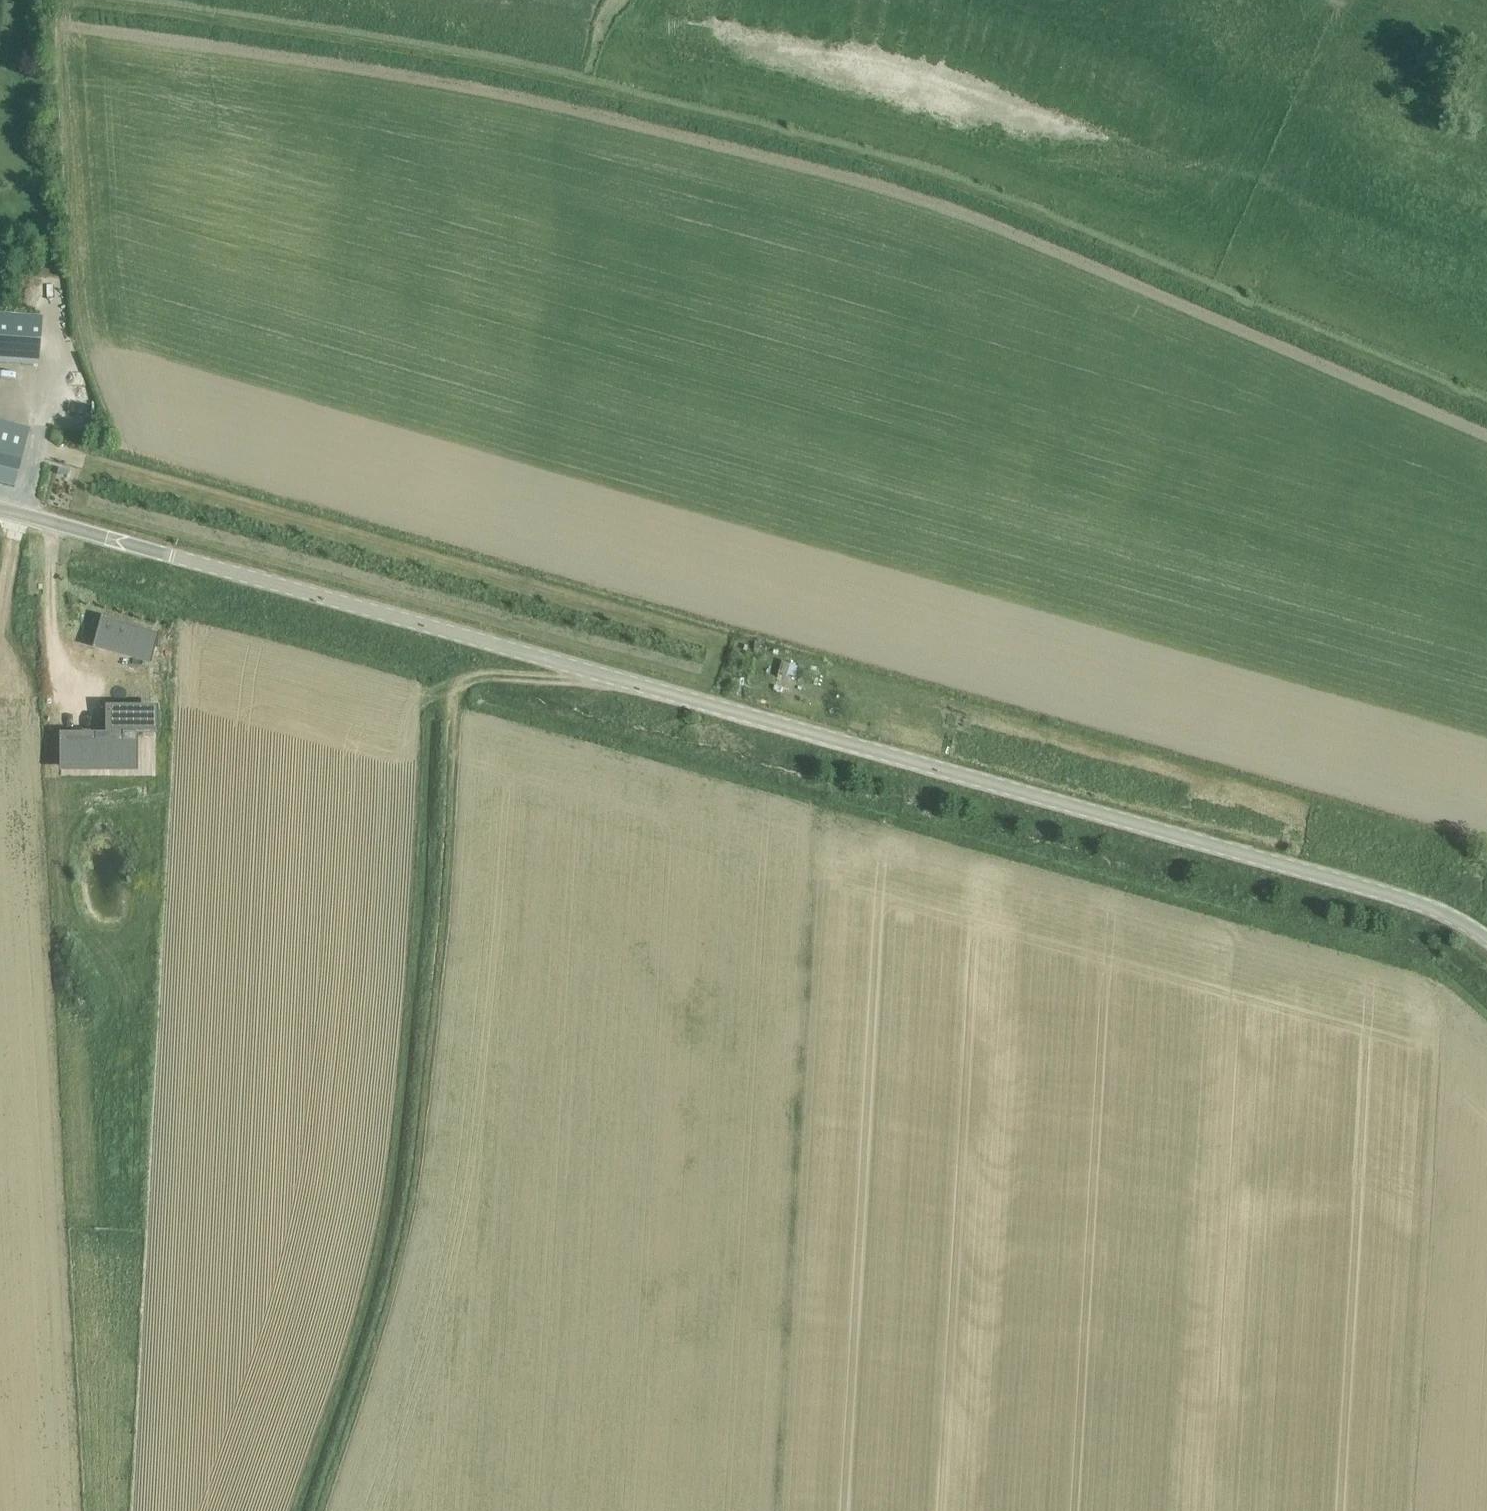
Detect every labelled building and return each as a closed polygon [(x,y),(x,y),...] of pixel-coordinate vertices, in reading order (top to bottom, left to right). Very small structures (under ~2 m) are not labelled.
[(38,367),(41,320),(0,317),(0,364),(38,367)] [(14,488),(29,432),(0,424),(0,484),(14,488)] [(98,635),(95,644),(122,652),(141,657),(150,659),(156,634),(102,619),(98,635)] [(107,741),(61,741),(61,767),(97,764),(135,766),(135,741),(122,741),(122,734),(155,734),(155,710),(107,710),(107,741)]
